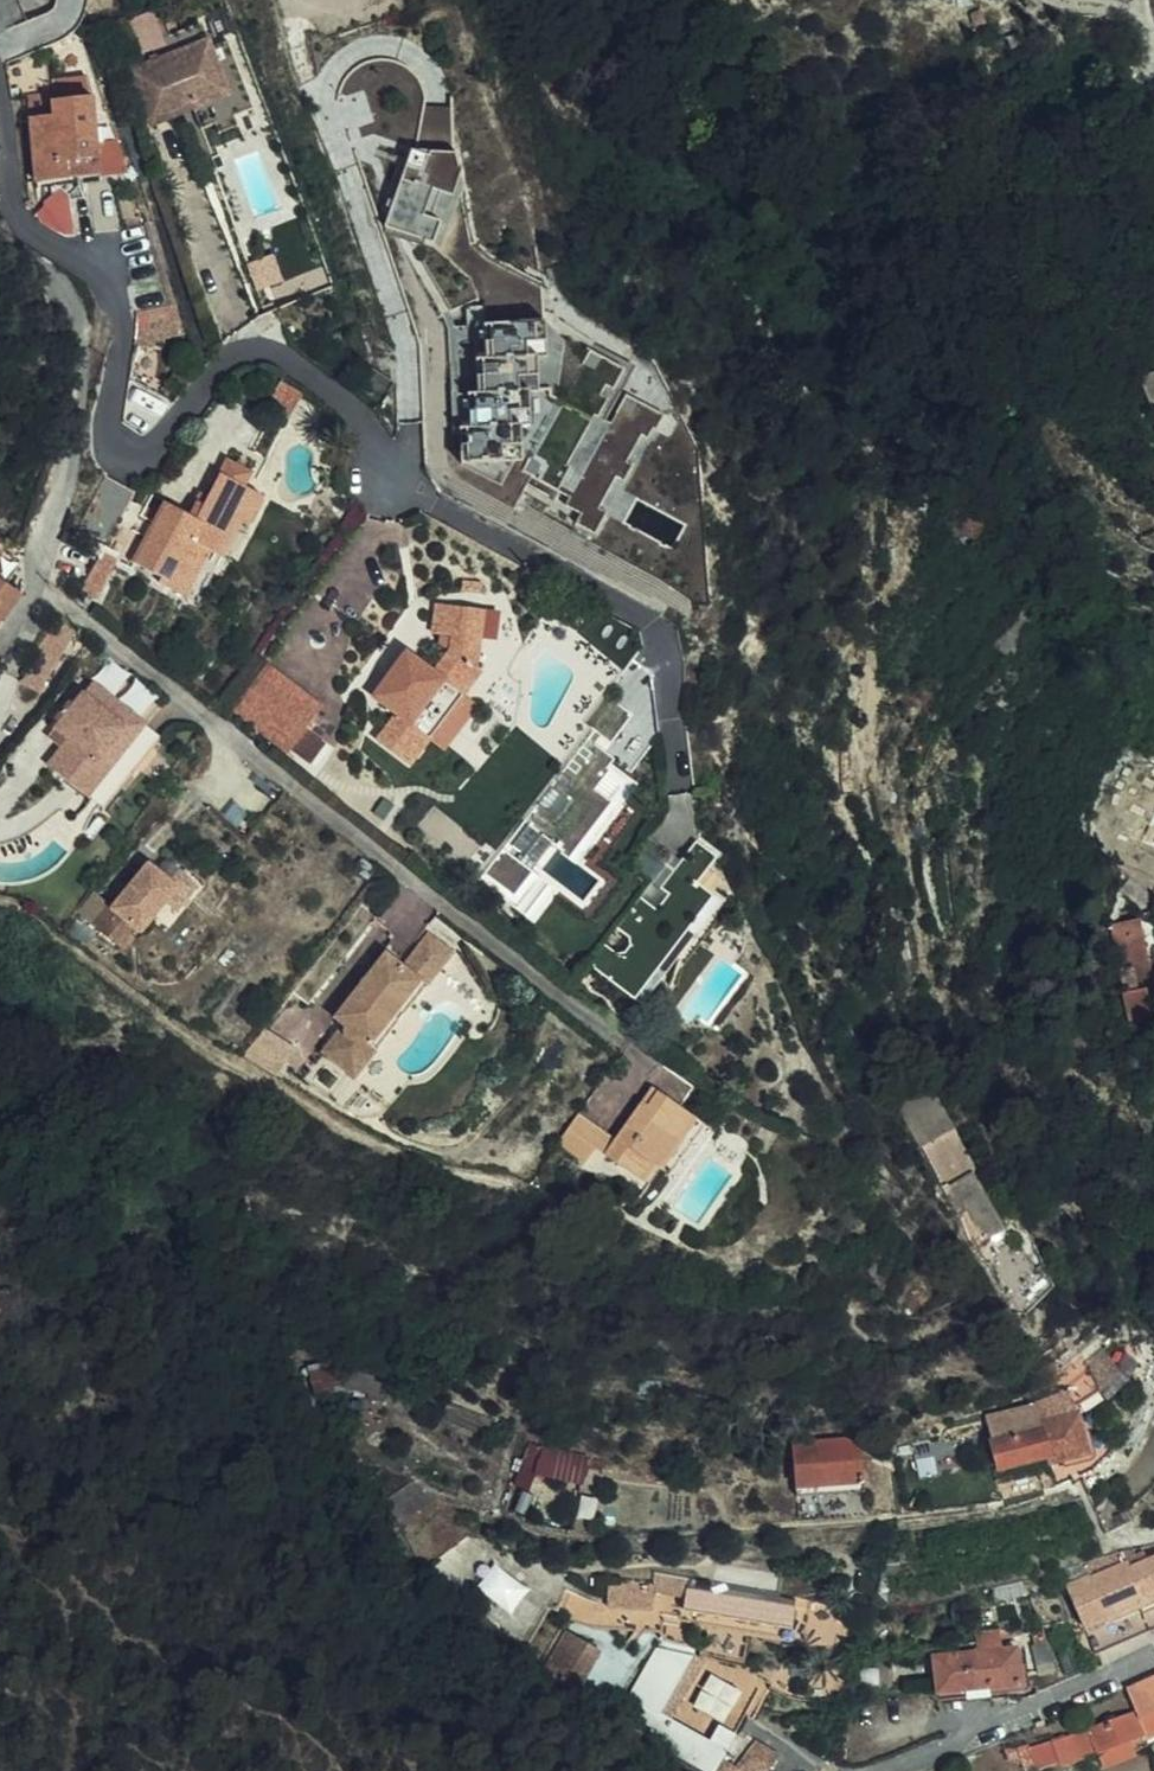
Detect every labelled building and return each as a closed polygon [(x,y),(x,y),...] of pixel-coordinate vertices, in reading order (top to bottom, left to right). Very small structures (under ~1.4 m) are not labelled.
[(5,60),(66,37),(61,23),(92,11),(88,0),(23,0),(30,20),(0,31),(0,46),(5,60)] [(156,10),(134,16),(143,50),(165,44),(156,10)] [(205,22),(167,36),(174,53),(135,67),(156,123),(178,115),(175,109),(196,101),(198,107),(206,128),(220,122),(240,115),(258,108),(234,40),(217,46),(214,38),(212,39),(205,22)] [(90,76),(51,79),(53,90),(92,87),(90,76)] [(92,87),(53,90),(53,99),(43,100),(42,91),(26,93),(37,183),(53,182),(55,195),(61,216),(72,213),(69,202),(87,198),(85,188),(81,188),(80,178),(101,175),(96,110),(92,87)] [(196,101),(175,109),(178,115),(198,107),(196,101)] [(101,175),(103,175),(127,173),(106,109),(96,110),(101,175)] [(240,115),(220,122),(224,133),(243,125),(240,115)] [(800,144),(810,132),(795,121),(785,134),(800,144)] [(442,159),(378,147),(373,176),(385,198),(381,227),(405,231),(411,240),(422,233),(439,237),(450,181),(442,159)] [(125,228),(142,225),(139,216),(123,219),(125,228)] [(181,332),(146,224),(142,225),(125,228),(151,342),(181,332)] [(334,289),(328,267),(283,279),(276,253),(253,259),(266,306),(334,289)] [(526,327),(425,334),(446,468),(497,498),(510,478),(571,512),(564,526),(583,539),(595,516),(588,512),(604,482),(614,487),(624,471),(616,466),(630,441),(639,444),(653,421),(602,394),(588,422),(576,415),(602,369),(526,327)] [(1137,384),(1138,391),(1147,410),(1153,406),(1153,377),(1137,384)] [(157,500),(147,518),(139,534),(123,563),(150,579),(148,586),(175,601),(201,554),(214,560),(231,529),(239,533),(258,498),(250,493),(258,479),(223,458),(209,480),(189,517),(157,500)] [(1007,507),(971,472),(950,494),(962,506),(950,520),(951,530),(970,548),(980,538),(977,534),(996,513),(1000,516),(1007,507)] [(139,534),(147,518),(132,510),(124,527),(139,534)] [(18,593),(0,582),(0,620),(18,593)] [(485,635),(493,604),(446,592),(437,623),(457,628),(455,640),(440,662),(412,644),(381,690),(408,709),(390,736),(424,759),(445,728),(426,714),(439,694),(458,707),(474,685),(492,659),(481,651),(485,635)] [(509,609),(493,604),(485,635),(502,640),(509,609)] [(69,634),(54,623),(32,652),(35,654),(17,684),(31,693),(48,664),(69,634)] [(260,660),(250,675),(294,705),(304,690),(260,660)] [(294,705),(250,675),(225,711),(291,757),(326,705),(304,690),(294,705)] [(512,705),(521,677),(492,685),(512,705)] [(125,713),(89,684),(70,707),(66,704),(58,710),(52,720),(57,724),(52,730),(66,741),(59,750),(44,768),(76,793),(94,771),(101,776),(83,799),(99,812),(155,742),(139,729),(132,738),(115,724),(125,713)] [(426,714),(445,728),(462,739),(491,697),(474,685),(458,707),(439,694),(426,714)] [(141,726),(125,713),(115,724),(132,738),(139,729),(141,726)] [(66,741),(52,730),(45,739),(59,750),(66,741)] [(466,889),(509,922),(532,890),(517,878),(537,851),(553,863),(590,814),(572,799),(590,775),(594,770),(569,751),(466,889)] [(94,771),(76,793),(83,799),(101,776),(94,771)] [(620,798),(590,775),(572,799),(590,814),(553,863),(564,872),(620,798)] [(665,855),(640,835),(619,862),(644,883),(665,855)] [(648,910),(632,898),(577,971),(628,1010),(664,964),(647,951),(681,904),(698,917),(712,899),(704,893),(711,883),(693,869),(701,858),(683,844),(653,887),(661,893),(648,910)] [(165,882),(145,865),(109,908),(106,906),(89,927),(118,951),(134,932),(136,933),(160,904),(173,889),(165,882)] [(174,872),(165,882),(173,889),(160,904),(170,912),(191,887),(174,872)] [(532,890),(509,922),(520,930),(543,899),(532,890)] [(75,915),(89,927),(106,906),(92,894),(75,915)] [(647,951),(664,964),(675,971),(722,907),(712,899),(698,917),(681,904),(647,951)] [(463,933),(437,913),(412,946),(396,935),(346,1000),(354,1006),(331,1035),(366,1062),(463,933)] [(1139,917),(1113,923),(1135,1020),(1153,1015),(1153,1004),(1145,964),(1150,963),(1139,917)] [(636,1048),(592,1118),(617,1134),(651,1081),(684,1102),(695,1085),(636,1048)] [(619,1141),(607,1159),(626,1171),(638,1153),(661,1168),(674,1176),(708,1124),(654,1088),(619,1141)] [(575,1113),(554,1144),(585,1164),(595,1150),(606,1133),(575,1113)] [(1006,1233),(944,1131),(922,1143),(951,1191),(949,1193),(983,1246),(1006,1233)] [(606,1133),(595,1150),(607,1159),(619,1141),(606,1133)] [(638,1153),(626,1171),(649,1186),(661,1168),(638,1153)] [(1043,1276),(1015,1297),(1024,1308),(1051,1286),(1043,1276)] [(1056,1420),(1078,1415),(1076,1411),(1081,1409),(1103,1394),(1102,1393),(1125,1378),(1111,1356),(1093,1368),(1097,1374),(1070,1393),(1037,1402),(1037,1404),(1043,1423),(1056,1420)] [(343,1371),(339,1359),(311,1370),(322,1400),(349,1389),(387,1381),(389,1360),(343,1371)] [(1031,1375),(1033,1388),(1043,1383),(1038,1372),(1031,1375)] [(1043,1423),(1037,1404),(987,1417),(1000,1467),(1051,1454),(1043,1423)] [(1056,1420),(1043,1423),(1051,1454),(1053,1463),(1091,1454),(1083,1414),(1078,1415),(1056,1420)] [(862,1439),(793,1445),(796,1480),(820,1478),(821,1495),(866,1491),(862,1439)] [(582,1479),(586,1457),(532,1446),(522,1489),(533,1492),(538,1469),(582,1479)] [(820,1478),(796,1480),(798,1497),(821,1495),(820,1478)] [(426,1487),(393,1508),(405,1527),(446,1500),(426,1487)] [(1095,1505),(1107,1529),(1108,1533),(1135,1521),(1130,1508),(1124,1491),(1095,1505)] [(1122,1550),(1083,1562),(1090,1577),(1126,1562),(1125,1560),(1122,1550)] [(1129,1569),(1146,1562),(1142,1553),(1125,1560),(1126,1562),(1129,1569)] [(1061,1569),(1068,1583),(1064,1584),(1093,1652),(1153,1626),(1153,1558),(1146,1562),(1129,1569),(1126,1562),(1090,1577),(1083,1562),(1061,1569)] [(479,1589),(516,1608),(529,1582),(493,1564),(479,1589)] [(813,1600),(688,1580),(681,1618),(805,1640),(813,1600)] [(657,1611),(658,1586),(610,1581),(610,1606),(657,1611)] [(620,1716),(623,1716),(709,1770),(738,1770),(742,1765),(738,1763),(723,1755),(735,1734),(723,1727),(712,1744),(660,1713),(695,1655),(664,1639),(620,1716)] [(598,1691),(612,1655),(585,1644),(567,1689),(605,1703),(609,1694),(598,1691)] [(932,1656),(937,1691),(1018,1684),(1015,1647),(932,1656)] [(1143,1734),(1153,1729),(1153,1708),(1153,1707),(1153,1678),(1125,1691),(1133,1709),(1142,1732),(1143,1734)] [(1128,1737),(1142,1732),(1133,1709),(1090,1726),(1088,1722),(1061,1734),(1070,1754),(1077,1750),(1080,1755),(1094,1750),(1128,1737)] [(1070,1754),(1061,1734),(1060,1731),(1050,1736),(1059,1755),(1063,1763),(1080,1755),(1077,1750),(1070,1754)] [(738,1763),(742,1765),(738,1770),(772,1770),(785,1750),(755,1733),(738,1763)] [(1059,1755),(1050,1736),(1025,1747),(1033,1767),(1059,1755)] [(1134,1755),(1128,1737),(1094,1750),(1101,1767),(1134,1755)] [(1005,1760),(1033,1767),(1025,1747),(1025,1746),(1002,1752),(1005,1760)]
